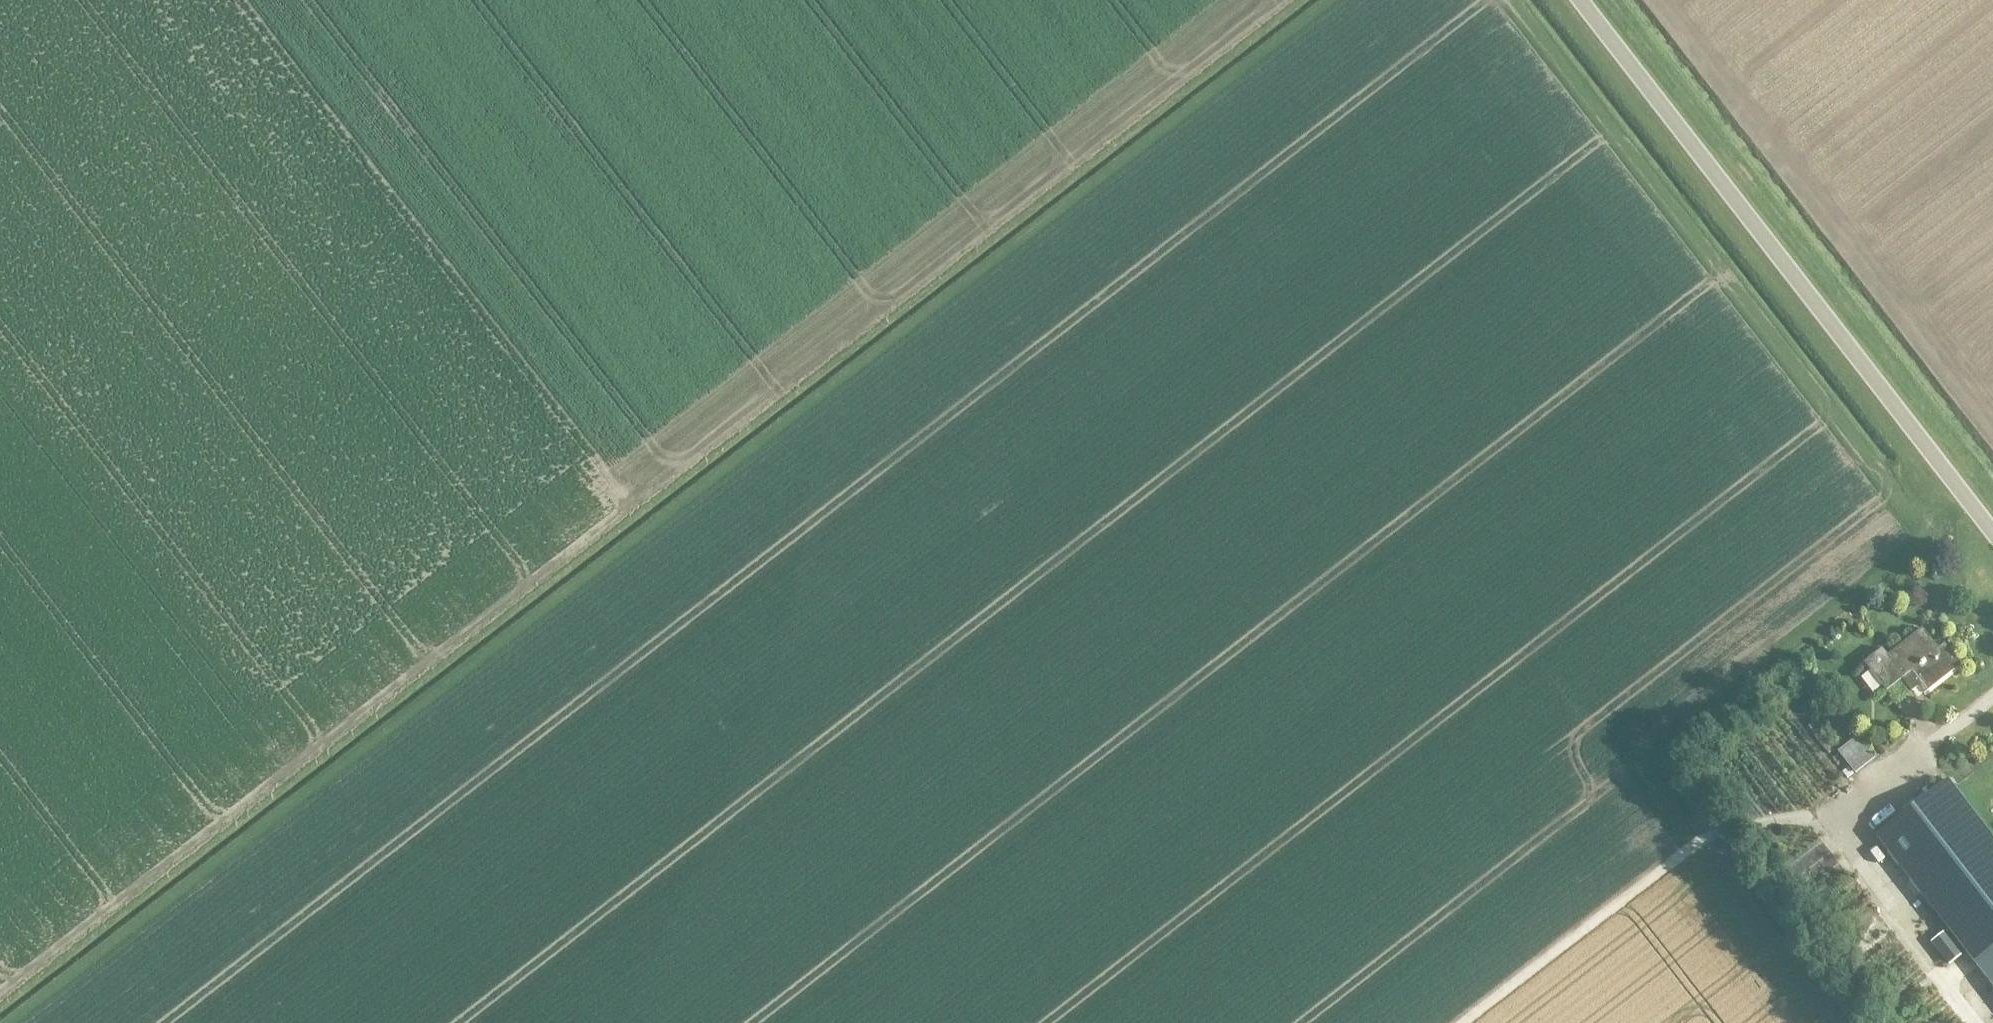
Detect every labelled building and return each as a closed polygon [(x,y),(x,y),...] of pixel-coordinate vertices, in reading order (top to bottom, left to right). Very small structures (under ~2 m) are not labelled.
[(1960,667),(1961,666),(1944,645),(1938,650),(1922,629),(1921,630),(1922,631),(1889,658),(1882,650),(1864,664),(1886,692),(1902,680),(1911,692),(1912,691),(1911,691),(1916,686),(1924,695),(1925,695),(1924,694),(1959,666),(1960,667)] [(1948,780),(1875,836),(1992,988),(1992,838),(1948,780)] [(1961,956),(1949,941),(1937,950),(1949,965),(1961,956)]
